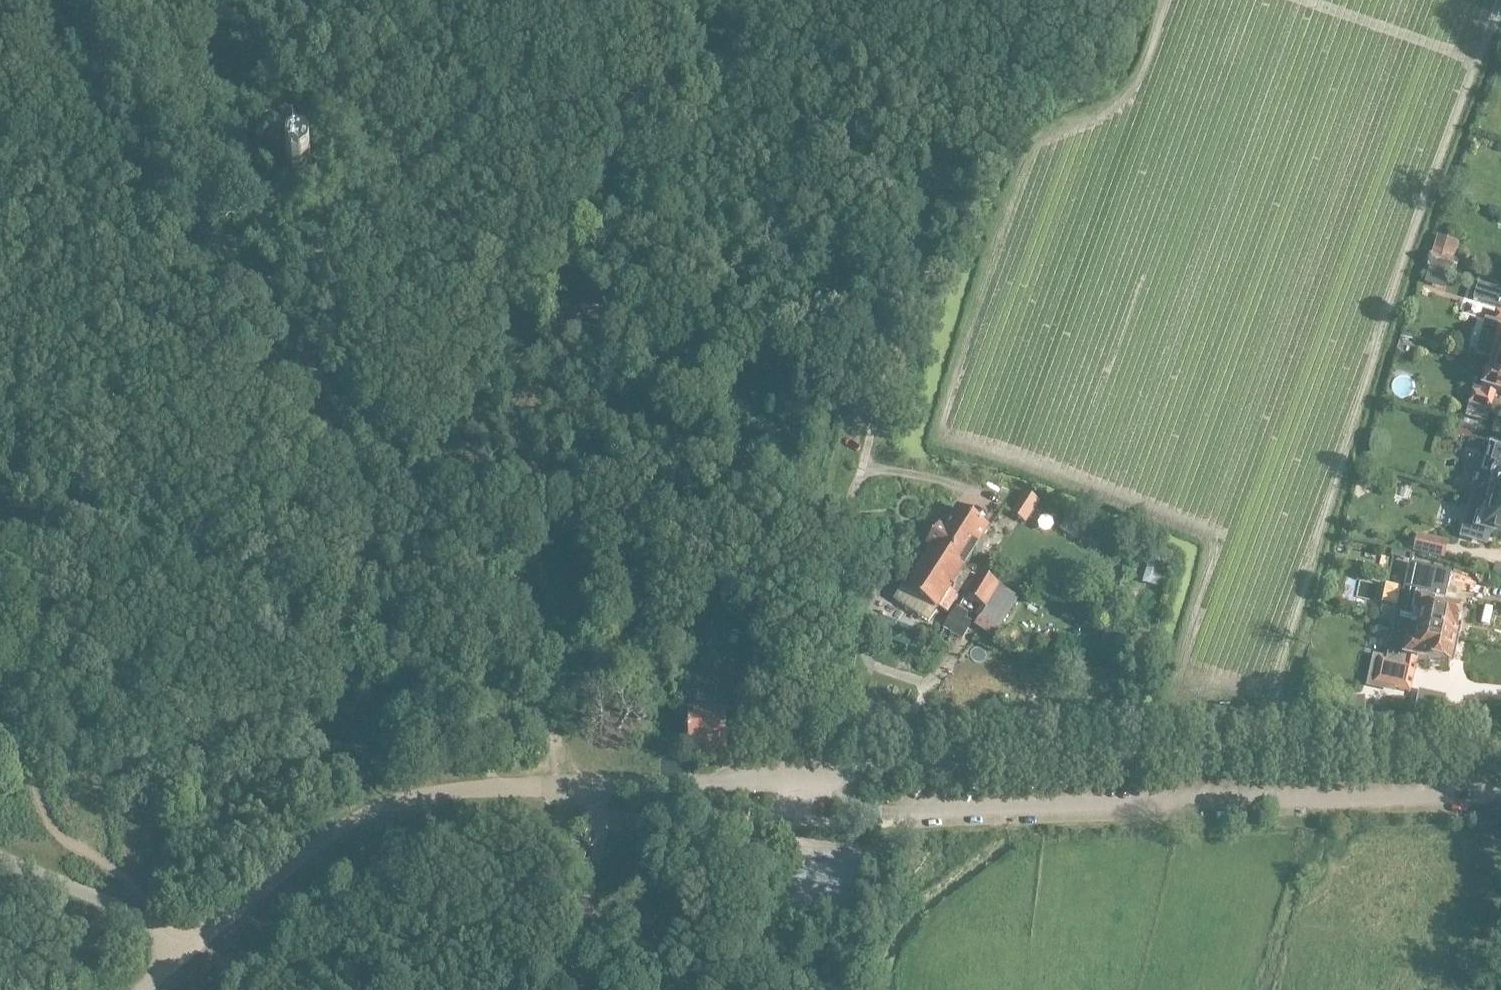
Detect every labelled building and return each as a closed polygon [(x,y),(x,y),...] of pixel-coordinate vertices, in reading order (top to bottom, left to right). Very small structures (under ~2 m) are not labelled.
[(289,192),(296,193),(306,187),(308,174),(305,168),(290,167),(284,171),(282,184),(289,192)] [(1431,254),(1453,261),(1458,244),(1437,237),(1431,254)] [(1478,283),(1474,298),(1500,306),(1500,289),(1478,283)] [(1500,363),(1500,313),(1495,311),(1491,323),(1486,321),(1485,324),(1483,324),(1476,351),(1478,351),(1476,356),(1491,360),(1500,363)] [(1488,423),(1495,394),(1500,396),(1500,363),(1491,360),(1487,373),(1485,373),(1480,389),(1482,390),(1481,393),(1472,390),(1465,416),(1488,423)] [(1500,507),(1500,444),(1495,442),(1493,448),(1492,447),(1487,464),(1488,465),(1487,469),(1491,470),(1482,499),(1489,500),(1488,503),(1500,507)] [(1010,513),(1026,524),(1040,503),(1024,492),(1010,513)] [(1488,503),(1485,514),(1481,513),(1481,514),(1478,513),(1472,529),(1476,530),(1475,531),(1500,539),(1500,507),(1488,503)] [(931,549),(964,569),(990,528),(957,509),(943,529),(941,527),(928,546),(931,549)] [(1413,552),(1447,559),(1450,541),(1417,534),(1413,552)] [(1142,583),(1164,589),(1166,582),(1165,581),(1172,553),(1152,547),(1142,583)] [(964,569),(931,549),(906,589),(902,586),(894,600),(928,622),(936,611),(937,611),(940,607),(949,612),(960,594),(952,588),(964,569)] [(1412,577),(1433,582),(1437,565),(1416,560),(1412,577)] [(982,617),(999,627),(1018,597),(981,573),(968,594),(988,606),(982,617)] [(1411,627),(1456,638),(1462,609),(1430,602),(1434,585),(1410,579),(1403,609),(1398,608),(1394,626),(1410,630),(1411,627)] [(969,612),(956,605),(951,613),(942,627),(944,628),(961,639),(971,622),(965,618),(969,612)] [(1411,627),(1410,630),(1408,642),(1406,641),(1402,657),(1402,660),(1396,659),(1395,661),(1378,657),(1372,685),(1409,693),(1417,661),(1449,668),(1456,638),(1411,627)] [(738,691),(738,710),(753,709),(753,691),(738,691)] [(689,741),(689,750),(727,748),(725,708),(688,709),(689,741)]
